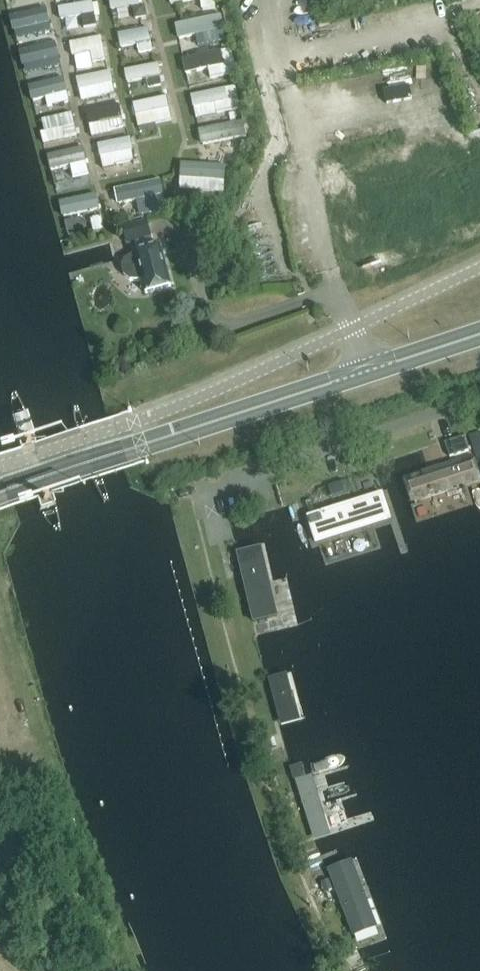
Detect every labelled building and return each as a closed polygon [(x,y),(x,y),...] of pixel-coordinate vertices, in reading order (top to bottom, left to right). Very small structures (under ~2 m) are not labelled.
[(106,11),(137,9),(136,0),(105,0),(106,11)] [(213,8),(211,0),(198,0),(201,12),(213,8)] [(7,33),(44,26),(41,11),(4,18),(7,33)] [(178,38),(213,32),(210,19),(175,25),(178,38)] [(130,56),(148,53),(145,31),(113,36),(115,53),(129,51),(130,56)] [(68,59),(100,52),(96,38),(65,45),(68,59)] [(19,63),(49,58),(48,47),(18,52),(19,63)] [(229,65),(221,67),(217,52),(179,62),(183,77),(201,73),(204,83),(232,75),(229,65)] [(53,58),(37,60),(39,72),(55,70),(53,58)] [(155,66),(120,71),(123,94),(144,91),(142,81),(156,79),(155,66)] [(58,81),(27,87),(31,110),(63,105),(58,81)] [(223,91),(187,95),(189,109),(225,105),(223,91)] [(127,120),(149,119),(150,124),(166,124),(165,101),(126,103),(127,120)] [(67,114),(37,123),(41,137),(56,133),(59,142),(74,137),(67,114)] [(100,124),(102,133),(120,129),(118,120),(100,124)] [(196,145),(231,140),(229,127),(194,132),(196,145)] [(48,172),(62,170),(64,179),(82,176),(78,149),(45,155),(48,172)] [(212,191),(213,167),(178,166),(178,179),(197,179),(197,191),(212,191)] [(114,207),(160,196),(157,182),(111,193),(114,207)] [(92,201),(59,209),(63,223),(95,214),(92,201)] [(146,223),(121,230),(126,248),(151,241),(146,223)] [(125,278),(132,283),(142,282),(145,294),(171,288),(159,246),(134,253),(135,258),(132,259),(124,263),(122,271),(125,278)] [(402,477),(410,504),(479,481),(479,473),(474,453),(402,477)] [(366,495),(307,514),(316,544),(393,520),(383,490),(366,495)] [(237,551),(254,621),(279,616),(262,545),(237,551)] [(268,676),(282,725),(304,719),(290,669),(268,676)] [(296,780),(315,839),(341,831),(322,772),(296,780)] [(351,859),(327,869),(353,937),(377,928),(351,859)]
